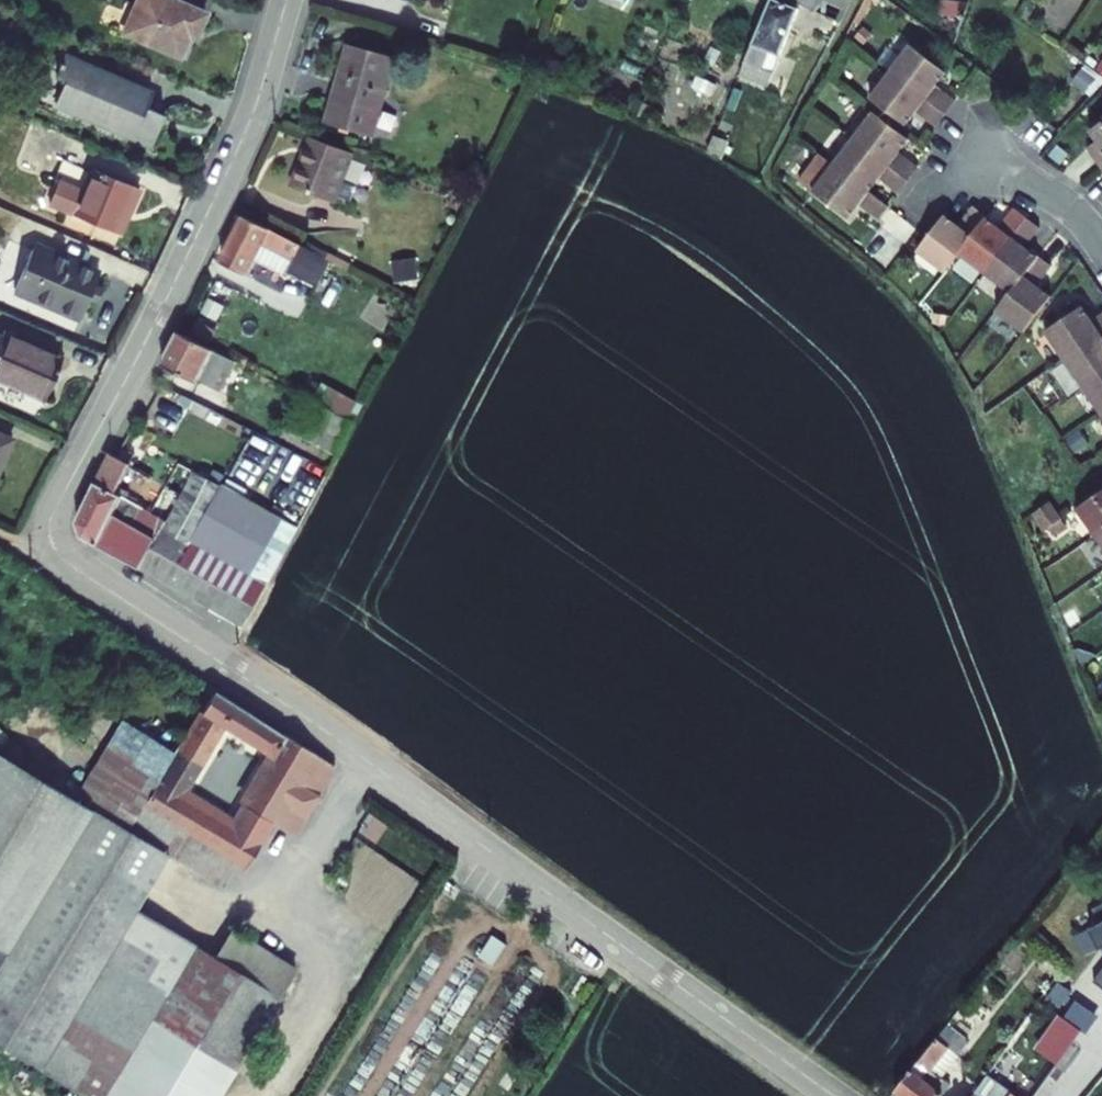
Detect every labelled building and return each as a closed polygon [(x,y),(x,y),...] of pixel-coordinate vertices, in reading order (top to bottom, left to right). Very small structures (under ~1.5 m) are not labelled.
[(169,0),(143,0),(126,37),(181,61),(193,33),(200,36),(209,17),(169,0)] [(800,0),(773,0),(736,89),(763,102),(809,4),(800,0)] [(843,12),(849,0),(814,0),(843,12)] [(915,32),(894,59),(949,102),(959,89),(940,75),(951,60),(915,32)] [(390,51),(343,37),(330,80),(377,94),(390,51)] [(155,98),(65,59),(56,79),(66,83),(55,108),(153,151),(164,125),(146,118),(155,98)] [(949,102),(894,59),(873,87),(908,114),(919,100),(939,115),(949,102)] [(377,94),(330,80),(319,115),(366,130),(377,94)] [(910,169),(921,156),(901,141),(911,128),(875,99),(854,125),(910,169)] [(1101,162),(1101,110),(1084,123),(1095,139),(1088,144),(1101,163),(1101,162)] [(854,125),(834,152),(871,180),(880,168),(899,183),(910,169),(854,125)] [(305,132),(284,181),(327,199),(347,150),(305,132)] [(878,210),(889,195),(871,180),(834,152),(820,141),(798,169),(849,209),(860,196),(878,210)] [(139,197),(91,175),(71,220),(120,242),(139,197)] [(946,202),(928,226),(917,239),(945,262),(959,244),(989,206),(975,194),(960,213),(946,202)] [(959,244),(984,264),(1028,209),(1016,198),(1002,216),(989,206),(959,244)] [(1028,209),(984,264),(1009,284),(1039,247),(1028,238),(1042,220),(1028,209)] [(243,215),(220,262),(246,275),(253,262),(260,248),(293,264),(302,245),(243,215)] [(260,248),(253,262),(284,278),(287,271),(322,290),(336,262),(302,245),(293,264),(260,248)] [(91,275),(27,247),(8,293),(71,321),(91,275)] [(1022,324),(1051,287),(1038,276),(1053,258),(1039,247),(1009,284),(995,302),(1022,324)] [(1064,352),(1101,327),(1101,305),(1094,311),(1085,297),(1045,323),(1064,352)] [(1064,352),(1083,379),(1101,366),(1101,327),(1064,352)] [(232,358),(179,331),(161,363),(193,379),(196,374),(211,381),(220,365),(227,369),(232,358)] [(0,336),(0,385),(34,400),(52,359),(0,336)] [(1101,407),(1101,406),(1101,366),(1083,379),(1101,407)] [(350,416),(358,400),(322,382),(314,398),(350,416)] [(282,428),(336,455),(355,421),(300,392),(282,428)] [(13,447),(0,441),(0,476),(13,447)] [(147,447),(137,467),(186,495),(195,478),(180,470),(182,466),(147,447)] [(82,543),(93,551),(121,496),(119,495),(135,466),(111,452),(75,523),(75,533),(82,543)] [(280,470),(262,501),(296,521),(314,490),(280,470)] [(215,512),(171,593),(242,631),(295,532),(195,478),(186,495),(215,512)] [(1101,521),(1101,480),(1072,501),(1091,529),(1101,521)] [(1042,522),(1058,510),(1047,493),(1030,504),(1042,522)] [(121,496),(93,551),(171,593),(215,512),(186,495),(170,523),(121,496)] [(1091,529),(1101,545),(1101,521),(1091,529)] [(333,770),(254,718),(253,720),(205,690),(168,754),(111,851),(159,880),(171,861),(224,892),(238,870),(248,876),(272,836),(289,847),(333,770)] [(57,944),(111,851),(168,754),(116,723),(70,798),(95,814),(26,927),(57,944)] [(9,955),(26,927),(95,814),(70,798),(0,756),(0,949),(9,955)] [(57,944),(76,954),(31,1067),(41,1073),(79,1095),(222,1095),(237,1071),(296,976),(231,936),(213,965),(136,917),(159,880),(111,851),(57,944)] [(1089,905),(1096,920),(1086,925),(1096,946),(1101,944),(1101,946),(1101,899),(1089,905)] [(26,927),(9,955),(0,970),(0,1048),(31,1067),(76,954),(57,944),(26,927)] [(9,955),(0,949),(0,970),(9,955)] [(1090,978),(1101,988),(1101,963),(1090,978)] [(985,1075),(979,1084),(995,1095),(1030,1095),(1077,1028),(1055,1014),(1036,1041),(1042,1045),(1009,1092),(985,1075)] [(946,1023),(898,1089),(907,1095),(938,1095),(945,1087),(931,1078),(963,1035),(946,1023)] [(979,1084),(971,1095),(995,1095),(979,1084)]
